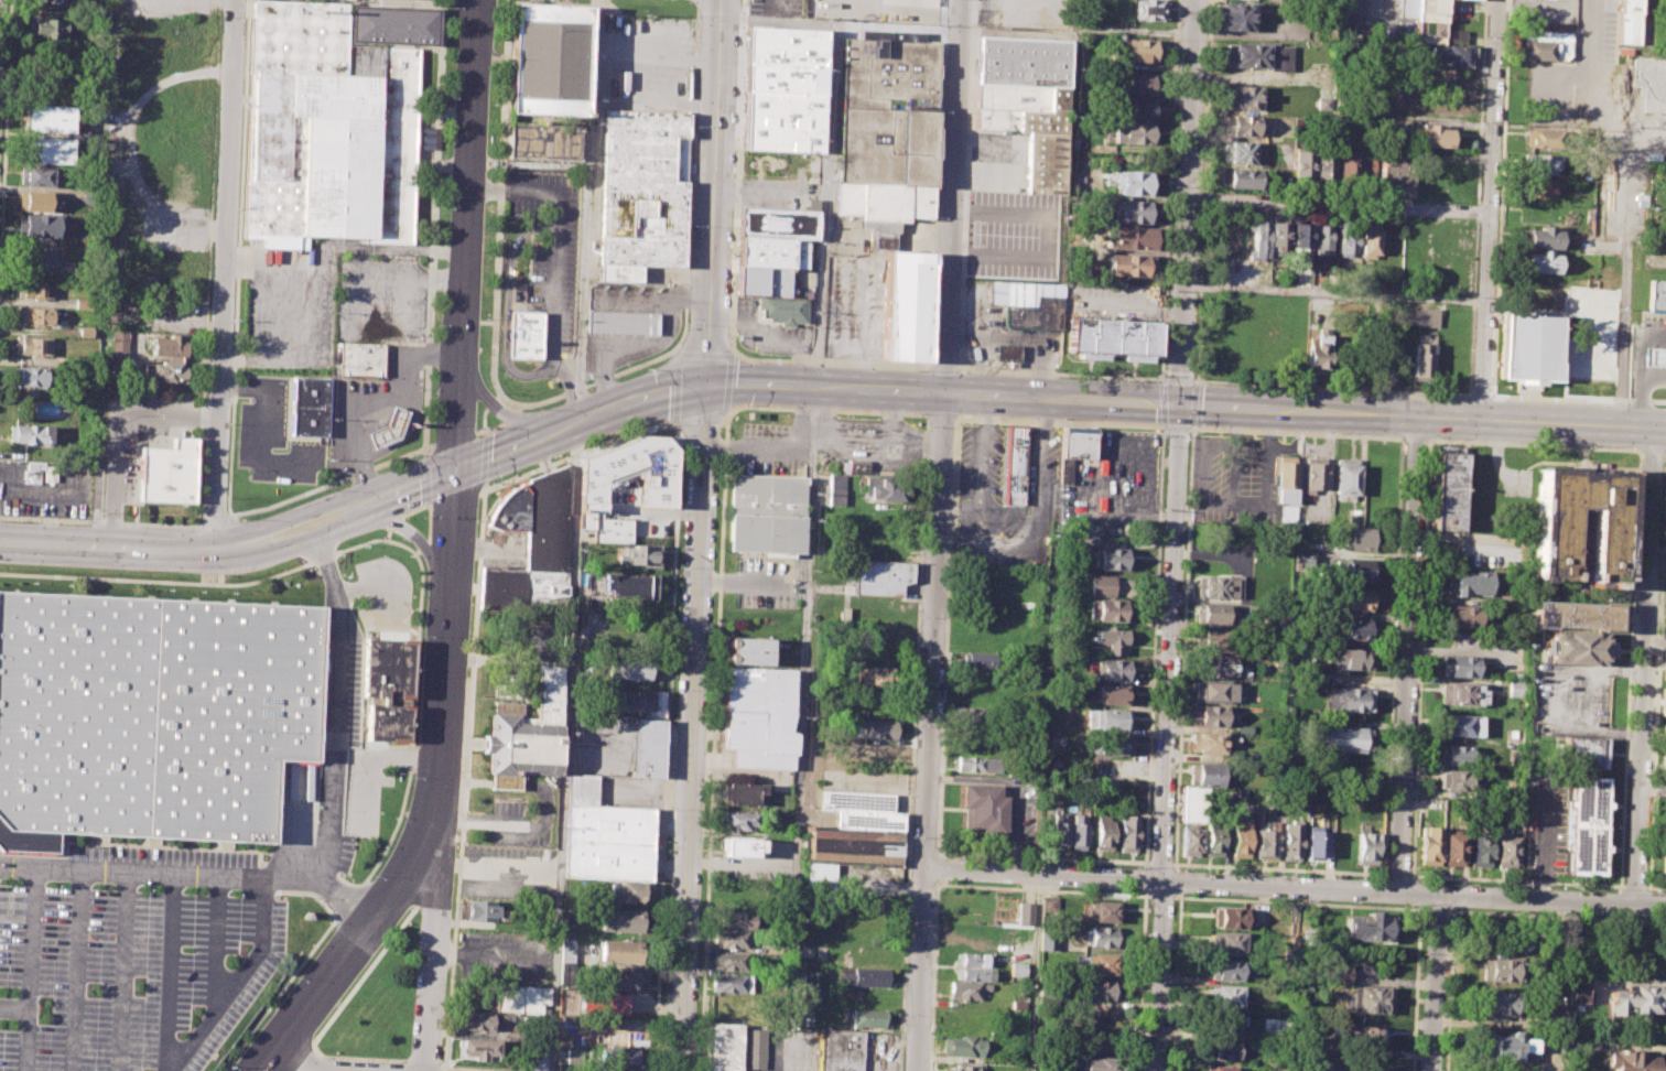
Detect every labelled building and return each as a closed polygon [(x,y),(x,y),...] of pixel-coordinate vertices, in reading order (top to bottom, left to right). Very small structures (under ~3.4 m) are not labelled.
[(1135,20),(1135,0),(1168,0),(1167,21),(1135,20)] [(1398,17),(1399,0),(1416,0),(1416,18),(1398,17)] [(1416,18),(1416,0),(1445,0),(1443,44),(1415,43),(1416,18)] [(1616,45),(1618,0),(1640,0),(1638,46),(1616,45)] [(252,1),(250,68),(340,72),(343,4),(252,1)] [(511,3),(508,113),(584,116),(589,7),(511,3)] [(1214,3),(1252,4),(1251,30),(1213,29),(1214,3)] [(441,8),(440,46),(349,43),(351,4),(441,8)] [(29,17),(28,34),(65,35),(66,18),(29,17)] [(748,25),(823,31),(822,65),(746,62),(748,25)] [(1518,29),(1572,32),(1570,55),(1562,62),(1516,60),(1518,29)] [(1466,44),(1466,31),(1445,30),(1445,43),(1466,44)] [(842,36),(858,37),(858,31),(924,34),(924,41),(937,41),(929,216),(906,215),(906,220),(862,218),(834,217),(842,36)] [(978,36),(1070,41),(1068,87),(976,84),(978,36)] [(1126,39),(1154,40),(1153,62),(1118,61),(1119,50),(1125,50),(1126,39)] [(1226,42),(1292,46),(1291,72),(1266,69),(1266,66),(1225,64),(1226,42)] [(1432,46),(1468,48),(1467,67),(1447,66),(1447,61),(1431,61),(1432,46)] [(416,50),(346,47),(345,75),(251,72),(245,231),(409,238),(416,50)] [(746,62),(822,65),(821,94),(744,89),(746,62)] [(1117,73),(1156,75),(1156,95),(1116,94),(1117,73)] [(975,130),(976,84),(1068,87),(1067,133),(1028,132),(975,130)] [(1230,86),(1263,88),(1262,110),(1229,108),(1230,86)] [(744,89),(821,94),(818,152),(742,148),(744,89)] [(1123,98),(1157,100),(1156,120),(1122,119),(1123,98)] [(21,105),(21,129),(68,130),(68,107),(21,105)] [(605,110),(598,279),(637,280),(638,264),(680,266),(686,113),(605,110)] [(1230,115),(1259,117),(1258,137),(1229,136),(1230,115)] [(508,122),(507,156),(577,159),(578,125),(508,122)] [(1115,122),(1156,125),(1155,138),(1150,138),(1150,144),(1114,142),(1115,122)] [(1418,128),(1450,129),(1450,148),(1417,147),(1418,128)] [(1525,130),(1556,131),(1555,149),(1525,148),(1525,130)] [(1026,193),(1028,132),(1067,133),(1065,194),(1026,193)] [(20,137),(20,160),(67,162),(67,139),(20,137)] [(1223,140),(1258,141),(1257,156),(1264,156),(1264,164),(1222,163),(1223,140)] [(1294,151),(1312,151),(1310,178),(1291,177),(1294,151)] [(1381,151),(1413,152),(1410,196),(1378,195),(1381,151)] [(1316,152),(1334,153),(1333,180),(1315,178),(1316,152)] [(1339,153),(1357,154),(1356,181),(1338,180),(1339,153)] [(1524,154),(1556,156),(1556,174),(1524,173),(1524,154)] [(1361,158),(1376,159),(1375,181),(1360,180),(1361,158)] [(20,165),(19,185),(52,187),(53,166),(20,165)] [(1223,167),(1259,169),(1258,188),(1222,187),(1223,167)] [(1121,172),(1155,173),(1155,195),(1119,194),(1121,172)] [(1522,177),(1555,178),(1554,198),(1521,196),(1522,177)] [(19,191),(19,210),(48,213),(48,205),(55,205),(55,193),(19,191)] [(1118,201),(1154,202),(1153,224),(1117,221),(1118,201)] [(740,207),(818,210),(816,240),(807,239),(738,236),(740,207)] [(19,216),(18,236),(57,237),(57,227),(66,228),(66,218),(19,216)] [(1253,221),(1268,221),(1267,255),(1262,255),(1262,260),(1251,260),(1253,221)] [(1273,223),(1288,223),(1287,246),(1272,246),(1273,223)] [(1291,224),(1311,225),(1309,256),(1289,255),(1291,224)] [(1315,225),(1331,226),(1330,255),(1313,253),(1315,225)] [(1527,228),(1539,229),(1539,225),(1551,226),(1551,230),(1561,231),(1560,248),(1526,247),(1527,228)] [(1107,226),(1155,228),(1154,250),(1106,248),(1107,226)] [(1340,226),(1359,227),(1356,257),(1338,256),(1340,226)] [(1361,227),(1380,228),(1378,258),(1360,257),(1361,227)] [(805,268),(790,267),(737,264),(738,236),(807,239),(805,268)] [(21,249),(21,262),(51,263),(51,250),(21,249)] [(1525,253),(1538,253),(1538,250),(1550,251),(1549,255),(1559,255),(1558,274),(1525,273),(1525,253)] [(884,251),(929,253),(926,360),(879,358),(884,251)] [(1107,256),(1153,257),(1153,277),(1106,275),(1107,256)] [(737,264),(736,294),(759,295),(788,296),(790,267),(737,264)] [(1647,279),(1665,280),(1665,307),(1647,306),(1647,279)] [(19,280),(18,298),(50,299),(50,281),(19,280)] [(1003,303),(1035,305),(1035,293),(1061,294),(1060,331),(1000,328),(1003,303)] [(758,321),(759,295),(788,296),(810,298),(808,323),(758,321)] [(73,299),(72,310),(87,311),(87,299),(73,299)] [(15,306),(14,324),(51,325),(51,307),(15,306)] [(1397,307),(1439,310),(1438,326),(1396,324),(1397,307)] [(509,356),(542,358),(542,349),(543,313),(524,313),(510,312),(509,356)] [(587,333),(656,335),(657,315),(587,312),(587,333)] [(1495,375),(1555,378),(1557,315),(1499,312),(1495,375)] [(1069,317),(1157,322),(1155,359),(1067,355),(1069,317)] [(1309,336),(1319,337),(1319,327),(1330,327),(1328,374),(1307,372),(1309,336)] [(110,332),(109,356),(126,357),(127,332),(110,332)] [(1414,334),(1435,335),(1432,380),(1413,380),(1414,334)] [(13,335),(12,354),(50,355),(51,337),(13,335)] [(150,336),(150,355),(185,356),(186,336),(150,336)] [(340,372),(383,375),(385,344),(342,343),(340,372)] [(994,360),(1020,361),(1020,346),(995,345),(994,360)] [(53,356),(53,367),(68,367),(69,356),(53,356)] [(150,360),(149,381),(186,382),(187,363),(150,360)] [(109,364),(108,379),(123,380),(123,365),(109,364)] [(13,366),(12,386),(43,387),(44,368),(13,366)] [(293,377),(290,436),(326,437),(328,379),(293,377)] [(372,448),(399,437),(408,412),(392,407),(385,425),(366,433),(372,448)] [(11,425),(10,442),(42,443),(43,426),(11,425)] [(1061,426),(1059,484),(1071,484),(1072,461),(1093,462),(1094,428),(1061,426)] [(1008,428),(1004,504),(1024,505),(1028,428),(1008,428)] [(195,439),(193,502),(139,500),(141,447),(172,448),(173,437),(195,439)] [(672,507),(673,455),(662,443),(638,441),(577,463),(575,511),(602,511),(602,488),(639,474),(637,506),(672,507)] [(1431,530),(1461,532),(1464,454),(1435,453),(1431,530)] [(1305,457),(1326,457),(1324,490),(1315,490),(1315,495),(1303,494),(1305,457)] [(1335,458),(1357,459),(1356,500),(1333,499),(1335,458)] [(1275,461),(1296,462),(1294,504),(1277,504),(1277,487),(1274,487),(1275,461)] [(841,462),(868,463),(868,474),(841,473),(841,462)] [(23,486),(40,486),(41,465),(28,465),(26,472),(23,472),(23,486)] [(486,528),(493,509),(504,497),(512,490),(528,482),(566,466),(571,469),(564,610),(477,607),(480,567),(523,570),(527,534),(499,533),(486,528)] [(1534,576),(1569,578),(1571,512),(1590,512),(1588,580),(1619,581),(1623,473),(1538,469),(1534,576)] [(729,473),(735,474),(803,476),(798,552),(737,550),(725,550),(729,473)] [(831,475),(845,475),(843,506),(830,505),(831,475)] [(868,485),(880,486),(880,478),(906,479),(905,501),(868,500),(868,485)] [(1281,506),(1296,507),(1295,523),(1280,523),(1281,506)] [(1346,527),(1372,528),(1372,532),(1377,532),(1376,548),(1371,548),(1371,551),(1345,550),(1346,527)] [(623,547),(631,547),(631,542),(659,543),(658,567),(642,566),(641,563),(621,562),(623,547)] [(1095,547),(1130,549),(1129,570),(1094,569),(1095,547)] [(1295,554),(1311,555),(1310,570),(1294,570),(1295,554)] [(1371,560),(1371,563),(1376,563),(1375,577),(1370,576),(1370,581),(1344,580),(1345,569),(1335,569),(1337,558),(1371,560)] [(856,560),(896,562),(895,596),(855,594),(856,560)] [(1448,573),(1473,573),(1473,571),(1491,572),(1491,578),(1497,578),(1497,588),(1490,588),(1490,595),(1467,594),(1467,597),(1453,596),(1453,594),(1447,594),(1448,573)] [(604,573),(654,575),(653,599),(609,598),(609,589),(604,589),(604,573)] [(1090,575),(1114,575),(1113,596),(1090,595),(1090,575)] [(1199,575),(1241,576),(1240,598),(1198,596),(1199,575)] [(1337,588),(1375,591),(1374,612),(1342,610),(1342,603),(1337,603),(1337,588)] [(0,593),(0,817),(12,829),(281,841),(284,755),(323,757),(328,607),(0,593)] [(1090,599),(1129,601),(1128,621),(1089,620),(1090,599)] [(1529,626),(1614,630),(1615,605),(1530,601),(1529,626)] [(1202,604),(1227,605),(1227,626),(1201,626),(1202,604)] [(1451,605),(1482,606),(1481,628),(1443,627),(1445,610),(1451,610),(1451,605)] [(1335,619),(1373,621),(1372,641),(1334,639),(1335,619)] [(1096,629),(1126,630),(1125,656),(1107,654),(1107,649),(1095,648),(1096,629)] [(1549,630),(1605,634),(1605,641),(1612,641),(1612,658),(1604,657),(1604,666),(1549,662),(1549,656),(1544,654),(1545,637),(1549,638),(1549,630)] [(1198,631),(1230,632),(1230,652),(1197,651),(1198,631)] [(728,637),(770,638),(769,664),(727,663),(728,637)] [(410,645),(407,700),(367,699),(369,642),(410,645)] [(1326,649),(1368,652),(1367,670),(1343,669),(1343,673),(1330,672),(1330,662),(1324,662),(1326,649)] [(964,652),(1002,654),(1000,672),(963,671),(964,652)] [(1198,656),(1229,657),(1229,663),(1233,663),(1233,671),(1227,671),(1227,677),(1197,675),(1198,656)] [(1448,656),(1482,657),(1481,678),(1447,677),(1448,656)] [(1095,659),(1132,660),(1130,681),(1094,680),(1095,659)] [(608,660),(650,662),(649,680),(607,678),(608,660)] [(493,701),(522,703),(522,718),(534,718),(537,666),(561,667),(556,775),(519,772),(518,789),(489,788),(490,774),(486,774),(487,753),(480,753),(482,734),(488,734),(489,713),(493,713),(493,701)] [(733,766),(733,747),(722,747),(724,667),(796,669),(793,714),(789,733),(797,733),(796,768),(733,766)] [(862,667),(896,668),(895,685),(861,684),(862,667)] [(1197,681),(1235,682),(1234,703),(1196,701),(1197,681)] [(1508,681),(1524,681),(1524,696),(1508,695),(1508,681)] [(1442,682),(1481,684),(1481,690),(1486,690),(1486,705),(1441,703),(1442,682)] [(1099,683),(1130,684),(1130,706),(1097,705),(1099,683)] [(1329,686),(1370,689),(1368,713),(1329,711),(1329,707),(1323,707),(1324,692),(1329,692),(1329,686)] [(618,690),(653,692),(652,711),(643,711),(643,714),(636,714),(636,710),(617,708),(618,690)] [(1193,705),(1229,706),(1227,714),(1232,714),(1232,726),(1193,725),(1193,705)] [(405,707),(404,745),(364,743),(365,706),(405,707)] [(949,721),(950,706),(995,707),(995,723),(949,721)] [(1099,710),(1128,711),(1128,731),(1097,729),(1099,710)] [(1441,715),(1483,716),(1482,736),(1440,734),(1441,715)] [(635,718),(664,720),(662,777),(632,775),(635,718)] [(864,720),(897,721),(896,738),(863,737),(864,720)] [(1322,725),(1364,727),(1362,751),(1321,749),(1322,725)] [(1097,733),(1128,734),(1128,755),(1096,754),(1097,733)] [(1191,733),(1225,734),(1224,754),(1190,753),(1191,733)] [(1562,736),(1606,737),(1605,768),(1561,766),(1562,736)] [(1442,746),(1485,747),(1484,766),(1441,764),(1442,746)] [(958,755),(1004,757),(1003,774),(956,771),(958,755)] [(1191,761),(1227,765),(1225,787),(1190,785),(1191,761)] [(1440,770),(1479,771),(1478,791),(1439,789),(1440,770)] [(569,774),(599,775),(597,805),(567,804),(569,774)] [(1572,776),(1609,777),(1608,801),(1612,802),(1611,810),(1608,809),(1605,845),(1610,845),(1609,852),(1605,852),(1603,876),(1568,874),(1569,848),(1566,848),(1567,842),(1569,842),(1571,807),(1568,807),(1568,800),(1571,800),(1572,776)] [(721,783),(765,785),(765,794),(757,794),(757,805),(721,804),(721,783)] [(964,785),(1007,786),(1004,839),(967,837),(969,809),(963,808),(964,785)] [(1179,787),(1203,788),(1202,824),(1177,823),(1179,787)] [(821,790),(895,793),(894,813),(902,813),(901,831),(837,827),(839,810),(820,810),(821,790)] [(567,804),(597,805),(656,808),(652,880),(564,877),(567,804)] [(720,811),(759,812),(759,825),(754,825),(753,831),(718,829),(720,811)] [(1053,813),(1068,814),(1065,848),(1051,847),(1053,813)] [(1071,814),(1085,814),(1084,848),(1070,848),(1071,814)] [(1095,815),(1112,815),(1111,851),(1094,851),(1095,815)] [(1121,815),(1137,816),(1136,852),(1118,852),(1121,815)] [(1234,825),(1236,825),(1237,815),(1250,815),(1247,856),(1232,855),(1234,825)] [(1286,823),(1291,823),(1291,820),(1300,820),(1298,859),(1284,858),(1286,823)] [(1265,821),(1279,821),(1277,859),(1257,858),(1258,830),(1265,830),(1265,821)] [(1208,823),(1223,824),(1222,854),(1205,853),(1208,823)] [(1360,824),(1368,824),(1368,833),(1377,833),(1376,863),(1357,863),(1360,824)] [(1309,825),(1322,826),(1321,831),(1326,831),(1324,859),(1307,858),(1309,825)] [(837,827),(805,826),(804,861),(900,866),(901,831),(837,827)] [(1419,836),(1425,836),(1425,826),(1441,826),(1439,865),(1418,864),(1419,836)] [(1181,827),(1201,829),(1200,851),(1180,851),(1181,827)] [(1445,830),(1465,830),(1464,866),(1443,865),(1445,830)] [(1472,834),(1491,834),(1490,867),(1471,866),(1472,834)] [(1496,835),(1517,836),(1516,867),(1495,866),(1496,835)] [(717,837),(764,839),(764,852),(756,852),(756,857),(717,856),(717,837)] [(609,883),(642,885),(641,895),(645,899),(638,905),(635,900),(630,900),(629,902),(608,901),(609,883)] [(716,887),(756,889),(755,907),(715,906),(716,887)] [(466,900),(493,901),(493,906),(498,906),(497,917),(493,917),(493,921),(465,920),(466,900)] [(1018,902),(1034,902),(1032,926),(1017,924),(1018,902)] [(1082,902),(1122,904),(1121,922),(1081,921),(1082,902)] [(1214,907),(1245,909),(1243,929),(1213,927),(1214,907)] [(601,909),(641,911),(641,915),(647,915),(646,928),(641,928),(640,933),(599,930),(601,909)] [(718,910),(755,911),(754,929),(717,928),(718,910)] [(1346,917),(1366,918),(1366,911),(1381,912),(1380,918),(1391,919),(1389,941),(1345,940),(1346,917)] [(1085,931),(1090,932),(1091,926),(1121,927),(1121,946),(1085,945),(1085,931)] [(715,931),(748,932),(748,950),(715,948),(715,931)] [(1212,931),(1244,933),(1243,955),(1211,953),(1212,931)] [(1040,938),(1056,938),(1056,950),(1039,950),(1040,938)] [(562,939),(574,939),(573,962),(561,961),(562,939)] [(599,940),(641,942),(640,964),(599,962),(599,940)] [(802,946),(818,946),(816,962),(801,961),(802,946)] [(851,948),(851,965),(891,966),(891,958),(888,958),(888,949),(851,948)] [(714,951),(750,953),(749,971),(713,969),(714,951)] [(959,953),(992,954),(992,967),(958,965),(959,953)] [(1083,954),(1117,955),(1117,974),(1083,974),(1083,954)] [(1483,963),(1488,963),(1489,958),(1516,960),(1515,983),(1482,981),(1483,963)] [(1216,960),(1241,961),(1240,982),(1210,980),(1211,970),(1216,970),(1216,960)] [(1010,962),(1026,963),(1025,976),(1010,976),(1010,962)] [(1333,966),(1350,967),(1349,982),(1333,982),(1333,966)] [(841,967),(892,970),(892,987),(840,985),(841,967)] [(958,969),(992,970),(992,981),(956,980),(958,969)] [(603,973),(617,973),(617,970),(646,971),(646,991),(602,989),(603,973)] [(714,974),(747,975),(747,993),(714,992),(714,974)] [(803,975),(803,1003),(819,1004),(820,975),(803,975)] [(1571,977),(1588,978),(1587,1003),(1571,1003),(1571,977)] [(1089,981),(1118,982),(1117,1000),(1088,999),(1089,981)] [(951,982),(991,984),(991,993),(982,993),(982,999),(950,998),(951,982)] [(1612,992),(1624,992),(1624,984),(1664,986),(1663,1013),(1645,1012),(1645,1016),(1610,1015),(1612,992)] [(494,1012),(541,1014),(541,1004),(548,1004),(549,987),(495,985),(494,1012)] [(1210,985),(1242,986),(1242,1009),(1213,1008),(1214,996),(1210,995),(1210,985)] [(1343,992),(1352,993),(1352,986),(1392,987),(1392,1013),(1343,1012),(1343,992)] [(587,991),(624,994),(623,1015),(586,1013),(587,991)] [(1486,991),(1516,992),(1515,1014),(1505,1014),(1504,1019),(1480,1018),(1480,1004),(1485,1004),(1486,991)] [(1082,1008),(1113,1009),(1112,1028),(1082,1027),(1082,1008)] [(853,1009),(890,1012),(889,1029),(852,1027),(853,1009)] [(458,1012),(493,1013),(491,1031),(457,1029),(458,1012)] [(1218,1014),(1245,1015),(1245,1028),(1237,1028),(1236,1035),(1216,1034),(1218,1014)] [(743,1019),(741,1070),(707,1070),(708,1018),(743,1019)] [(1262,1018),(1283,1019),(1281,1036),(1262,1036),(1262,1018)] [(746,1028),(744,1068),(765,1069),(767,1028),(746,1028)] [(1349,1028),(1382,1029),(1381,1048),(1348,1046),(1349,1028)] [(864,1031),(862,1070),(818,1070),(821,1029),(864,1031)] [(1081,1031),(1112,1032),(1112,1052),(1080,1051),(1081,1031)] [(1492,1035),(1508,1036),(1512,1031),(1517,1031),(1519,1036),(1536,1037),(1535,1060),(1491,1058),(1492,1035)] [(943,1038),(958,1038),(958,1035),(975,1036),(975,1039),(985,1039),(984,1057),(942,1054),(943,1038)] [(459,1038),(499,1040),(498,1061),(462,1059),(458,1056),(459,1038)] [(1209,1040),(1237,1041),(1237,1047),(1243,1048),(1242,1060),(1208,1059),(1209,1040)] [(529,1069),(545,1069),(546,1046),(529,1046),(529,1069)] [(605,1046),(637,1048),(636,1063),(623,1062),(623,1067),(604,1065),(605,1046)] [(582,1048),(566,1048),(566,1064),(581,1064),(582,1048)] [(1655,1069),(1655,1070),(1612,1070),(1605,1065),(1606,1050),(1647,1052),(1647,1056),(1663,1057),(1662,1070),(1655,1069)] [(1118,1057),(1118,1070),(1082,1070),(1082,1057),(1118,1057)]
